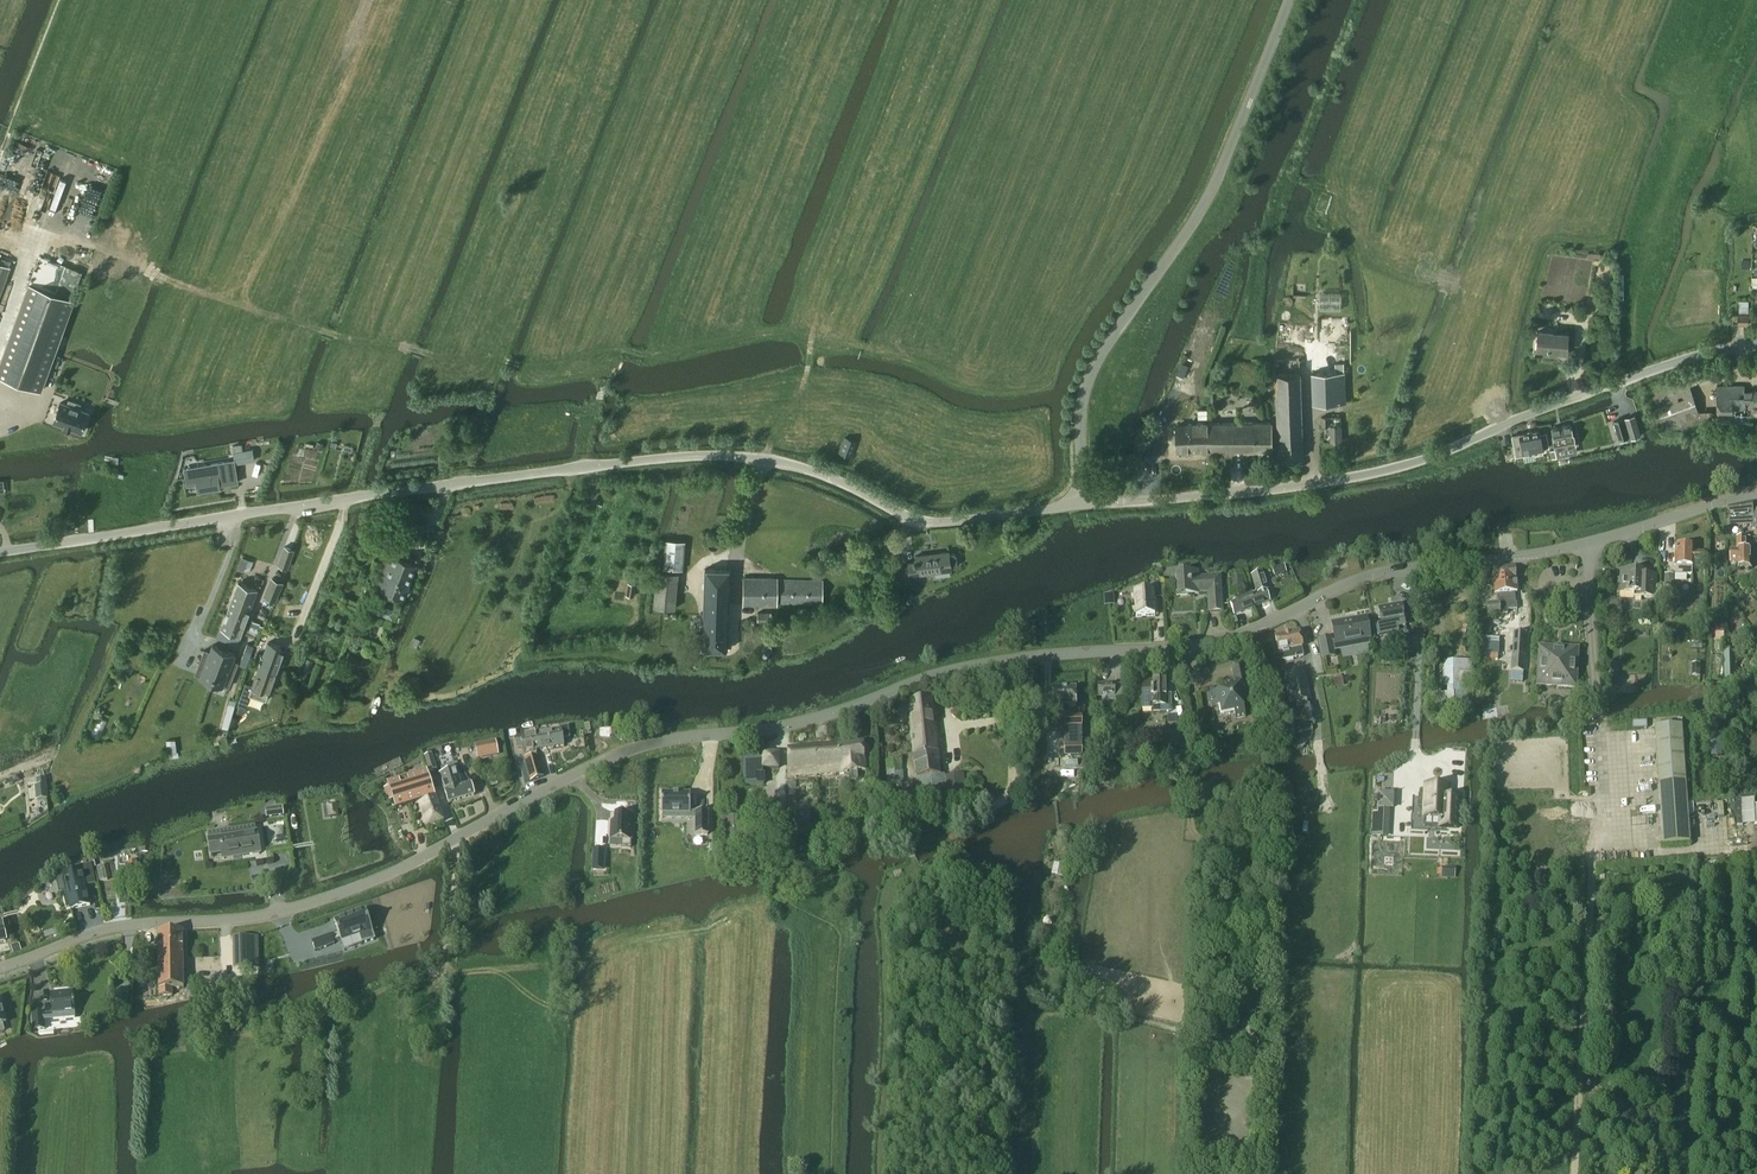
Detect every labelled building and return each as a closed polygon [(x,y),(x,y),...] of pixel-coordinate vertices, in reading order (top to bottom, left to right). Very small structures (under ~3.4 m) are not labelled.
[(1333,196),(1321,192),(1315,210),(1327,214),(1333,196)] [(41,390),(74,299),(29,283),(0,364),(0,375),(41,390)] [(1748,324),(1748,315),(1738,314),(1738,324),(1748,324)] [(1201,363),(1216,331),(1200,323),(1185,356),(1201,363)] [(1567,333),(1538,331),(1536,352),(1551,353),(1551,351),(1565,352),(1567,333)] [(1275,359),(1278,457),(1302,456),(1300,372),(1299,372),(1298,358),(1275,359)] [(1183,377),(1188,365),(1181,362),(1176,374),(1183,377)] [(1716,376),(1712,366),(1647,389),(1660,429),(1668,427),(1670,433),(1683,429),(1684,430),(1704,424),(1690,385),(1716,376)] [(1344,371),(1312,372),(1313,403),(1340,402),(1345,402),(1344,371)] [(1719,422),(1756,422),(1756,390),(1745,390),(1745,385),(1719,386),(1719,422)] [(72,400),(70,405),(61,402),(54,421),(82,431),(89,412),(79,409),(81,403),(72,400)] [(1159,425),(1159,458),(1186,458),(1186,439),(1200,439),(1200,402),(1177,402),(1177,425),(1159,425)] [(1641,435),(1635,415),(1626,417),(1632,438),(1641,435)] [(1614,420),(1620,440),(1630,438),(1624,418),(1614,420)] [(1271,422),(1210,422),(1210,449),(1271,449),(1271,422)] [(465,434),(464,423),(451,424),(452,436),(465,434)] [(1552,428),(1555,448),(1575,444),(1572,432),(1571,433),(1570,425),(1552,428)] [(1512,435),(1515,455),(1535,451),(1535,454),(1542,452),(1542,450),(1543,450),(1542,447),(1548,446),(1546,432),(1540,433),(1539,430),(1512,435)] [(1342,433),(1330,434),(1330,442),(1341,442),(1342,442),(1342,433)] [(851,455),(856,442),(845,437),(839,451),(851,455)] [(322,449),(324,443),(317,441),(315,447),(322,449)] [(232,463),(235,462),(245,461),(243,450),(230,452),(231,461),(232,463)] [(195,468),(185,470),(187,482),(197,481),(198,491),(219,487),(219,485),(229,484),(238,483),(235,462),(232,463),(231,461),(225,462),(224,461),(205,464),(206,471),(196,473),(195,468)] [(1753,512),(1753,503),(1731,508),(1731,525),(1754,525),(1754,528),(1756,528),(1756,512),(1753,512)] [(413,542),(421,521),(410,517),(402,538),(413,542)] [(357,522),(353,531),(359,540),(370,539),(374,529),(368,521),(357,522)] [(1750,538),(1736,538),(1736,550),(1730,550),(1730,564),(1738,563),(1738,568),(1750,567),(1750,538)] [(663,567),(683,569),(685,541),(665,540),(663,567)] [(288,568),(294,549),(285,546),(278,564),(288,568)] [(1693,563),(1703,563),(1703,552),(1693,552),(1693,546),(1675,546),(1675,574),(1691,575),(1691,567),(1693,568),(1693,563)] [(953,553),(948,553),(948,551),(916,555),(917,565),(908,567),(909,577),(919,576),(919,574),(951,569),(950,566),(955,566),(956,563),(955,554),(953,553)] [(390,568),(382,590),(402,597),(415,563),(395,556),(389,554),(385,566),(390,568)] [(1284,565),(1272,569),(1274,576),(1286,572),(1284,565)] [(1515,566),(1503,567),(1506,610),(1516,609),(1516,603),(1515,603),(1514,592),(1516,592),(1515,566)] [(1503,567),(1492,568),(1494,593),(1496,593),(1497,602),(1486,603),(1487,615),(1507,613),(1506,610),(1503,567)] [(704,568),(702,649),(728,650),(731,568),(704,568)] [(1618,579),(1617,592),(1633,593),(1633,598),(1647,598),(1656,599),(1657,577),(1648,576),(1641,576),(1641,571),(1621,570),(1620,579),(1618,579)] [(1201,593),(1208,593),(1209,612),(1222,612),(1220,577),(1200,578),(1198,573),(1178,574),(1180,596),(1201,594),(1201,593)] [(1249,596),(1253,608),(1270,601),(1266,590),(1268,589),(1262,573),(1252,577),(1257,593),(1249,596)] [(1673,575),(1665,575),(1664,596),(1673,596),(1673,575)] [(777,602),(822,603),(822,580),(777,579),(777,577),(744,577),(743,604),(777,604),(777,602)] [(266,596),(275,600),(282,582),(273,579),(266,596)] [(231,603),(249,611),(258,588),(239,581),(231,603)] [(627,582),(626,595),(634,596),(636,584),(627,582)] [(1162,583),(1154,584),(1155,598),(1163,598),(1162,583)] [(1138,592),(1134,592),(1134,595),(1132,595),(1132,601),(1135,600),(1135,607),(1133,608),(1133,613),(1135,613),(1135,616),(1154,616),(1154,614),(1158,614),(1157,605),(1154,605),(1153,591),(1149,592),(1149,588),(1138,589),(1138,592)] [(905,593),(893,589),(889,602),(901,606),(905,593)] [(1235,615),(1253,608),(1249,596),(1230,604),(1235,615)] [(249,611),(231,603),(226,615),(245,622),(249,611)] [(1381,622),(1376,623),(1378,635),(1398,631),(1397,626),(1404,625),(1401,604),(1379,608),(1381,622)] [(757,612),(757,620),(771,620),(771,612),(757,612)] [(240,635),(245,622),(226,615),(221,628),(240,635)] [(1370,639),(1366,617),(1332,624),(1336,645),(1370,639)] [(1725,638),(1725,621),(1721,621),(1720,624),(1717,624),(1717,637),(1725,638)] [(1275,637),(1278,653),(1282,652),(1284,660),(1303,656),(1301,647),(1302,647),(1298,632),(1275,637)] [(1323,659),(1334,657),(1331,638),(1320,641),(1323,659)] [(1526,640),(1513,640),(1514,676),(1527,676),(1526,640)] [(246,666),(254,645),(247,643),(240,663),(246,666)] [(205,650),(195,674),(201,676),(201,677),(212,681),(224,649),(213,645),(210,652),(205,650)] [(1576,656),(1577,649),(1546,648),(1539,647),(1537,678),(1537,685),(1568,687),(1575,687),(1575,680),(1576,656)] [(224,649),(212,681),(223,685),(229,687),(238,662),(233,660),(235,653),(224,649)] [(1724,679),(1736,678),(1736,650),(1723,651),(1724,679)] [(245,682),(237,705),(245,708),(250,694),(266,699),(275,672),(265,669),(267,663),(269,663),(272,656),(260,652),(258,660),(260,661),(252,685),(245,682)] [(1463,661),(1443,660),(1444,687),(1447,687),(1447,695),(1441,695),(1441,692),(1431,692),(1433,719),(1445,719),(1445,714),(1453,714),(1473,714),(1470,667),(1463,666),(1463,661)] [(1607,690),(1618,689),(1618,664),(1607,665),(1607,690)] [(1704,676),(1704,664),(1692,664),(1693,676),(1704,676)] [(1234,712),(1236,719),(1246,716),(1241,693),(1250,692),(1246,675),(1230,679),(1231,683),(1225,684),(1226,689),(1207,693),(1209,702),(1211,702),(1212,707),(1219,705),(1220,715),(1234,712)] [(1153,680),(1142,681),(1143,702),(1143,709),(1153,709),(1153,712),(1172,712),(1171,694),(1165,694),(1165,676),(1153,676),(1153,680)] [(1342,678),(1333,679),(1334,688),(1344,687),(1342,678)] [(1098,697),(1114,696),(1114,685),(1097,685),(1098,697)] [(1075,688),(1053,688),(1053,705),(1076,705),(1075,688)] [(230,698),(221,728),(229,731),(237,700),(230,698)] [(931,698),(909,701),(918,794),(946,791),(948,812),(968,810),(964,774),(939,777),(931,698)] [(1076,717),(1065,717),(1065,727),(1076,727),(1076,717)] [(1662,844),(1689,842),(1681,725),(1654,727),(1662,844)] [(227,739),(229,731),(221,728),(219,737),(227,739)] [(539,734),(536,734),(539,751),(564,746),(562,730),(545,733),(544,729),(538,730),(539,734)] [(1166,729),(1155,729),(1155,747),(1179,747),(1179,730),(1168,731),(1166,731),(1166,729)] [(536,734),(516,737),(518,747),(523,746),(524,753),(539,751),(536,734)] [(1081,756),(1081,736),(1065,736),(1065,756),(1081,756)] [(1722,736),(1711,736),(1710,755),(1721,756),(1722,736)] [(495,742),(475,745),(477,758),(497,754),(495,742)] [(818,749),(820,775),(850,772),(851,781),(858,781),(857,772),(865,771),(863,745),(818,749)] [(789,778),(820,775),(818,749),(788,751),(789,778)] [(779,753),(763,753),(763,769),(779,768),(779,753)] [(436,770),(432,757),(428,758),(428,756),(424,758),(428,772),(436,770)] [(525,782),(543,777),(537,756),(519,759),(525,782)] [(904,784),(903,771),(902,771),(901,761),(886,761),(887,785),(904,784)] [(464,794),(465,798),(474,795),(470,784),(462,786),(456,769),(454,770),(453,767),(448,769),(451,779),(453,778),(456,788),(459,787),(462,795),(464,794)] [(449,803),(465,798),(464,794),(462,795),(459,787),(456,788),(453,778),(451,779),(448,769),(442,771),(443,773),(440,774),(449,803)] [(388,785),(396,808),(416,802),(434,795),(427,772),(388,785)] [(47,799),(45,778),(38,779),(38,786),(36,786),(38,800),(47,799)] [(1413,795),(1411,828),(1440,829),(1440,826),(1457,827),(1458,797),(1447,797),(1447,786),(1425,785),(1425,796),(1413,795)] [(604,800),(612,797),(609,789),(601,792),(604,800)] [(664,794),(665,815),(694,814),(693,794),(664,794)] [(416,802),(424,828),(443,822),(434,795),(416,802)] [(1376,796),(1372,825),(1385,825),(1386,808),(1390,808),(1394,795),(1376,796)] [(810,810),(818,810),(818,798),(788,798),(788,823),(810,823),(810,810)] [(337,803),(326,805),(328,817),(339,816),(337,803)] [(266,809),(267,817),(283,815),(282,807),(266,809)] [(708,812),(696,812),(696,819),(696,835),(708,835),(708,812)] [(612,823),(607,823),(607,839),(612,838),(612,845),(624,845),(624,815),(611,814),(612,823)] [(208,835),(209,839),(208,839),(210,851),(211,855),(222,853),(223,857),(250,853),(250,855),(261,853),(257,832),(254,832),(253,826),(229,830),(230,836),(220,837),(219,833),(208,835)] [(604,870),(605,857),(593,856),(592,869),(604,870)] [(1053,864),(1051,875),(1063,877),(1066,866),(1053,864)] [(75,872),(63,875),(63,877),(66,891),(67,896),(64,897),(67,908),(70,907),(70,910),(90,905),(86,886),(96,884),(92,865),(75,869),(75,872)] [(1447,875),(1447,877),(1455,877),(1455,869),(1447,869),(1447,875)] [(327,928),(301,934),(303,943),(328,937),(330,946),(360,938),(353,914),(324,922),(327,928)] [(56,927),(42,933),(44,939),(58,934),(56,927)] [(182,931),(158,931),(158,958),(183,957),(182,931)] [(259,968),(258,937),(234,938),(235,968),(259,968)] [(21,951),(19,944),(12,946),(14,953),(21,951)] [(183,958),(158,958),(158,989),(183,988),(183,958)] [(127,1004),(127,990),(118,990),(117,1004),(127,1004)] [(53,1016),(74,1015),(72,993),(51,995),(53,1016)] [(34,1029),(45,1028),(44,1013),(32,1014),(34,1029)]
